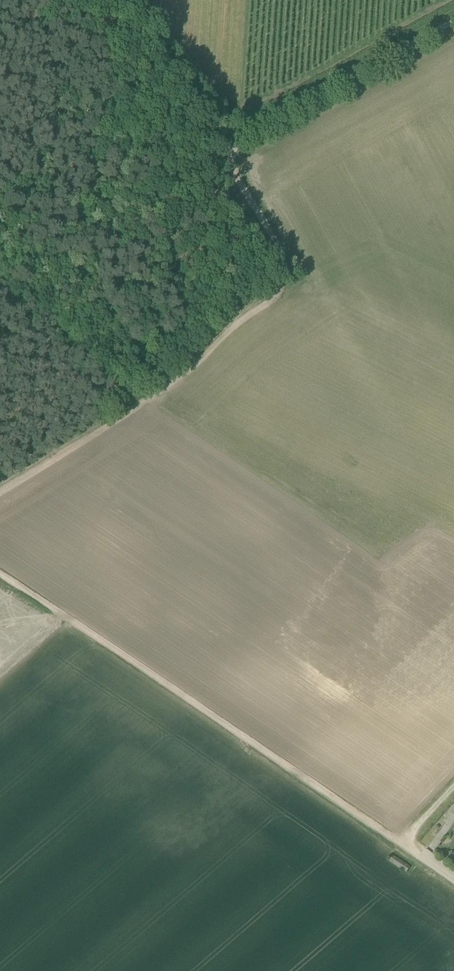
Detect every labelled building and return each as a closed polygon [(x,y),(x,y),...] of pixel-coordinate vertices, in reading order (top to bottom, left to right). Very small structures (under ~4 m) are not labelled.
[(406,871),(409,865),(391,855),(387,861),(406,871)]
